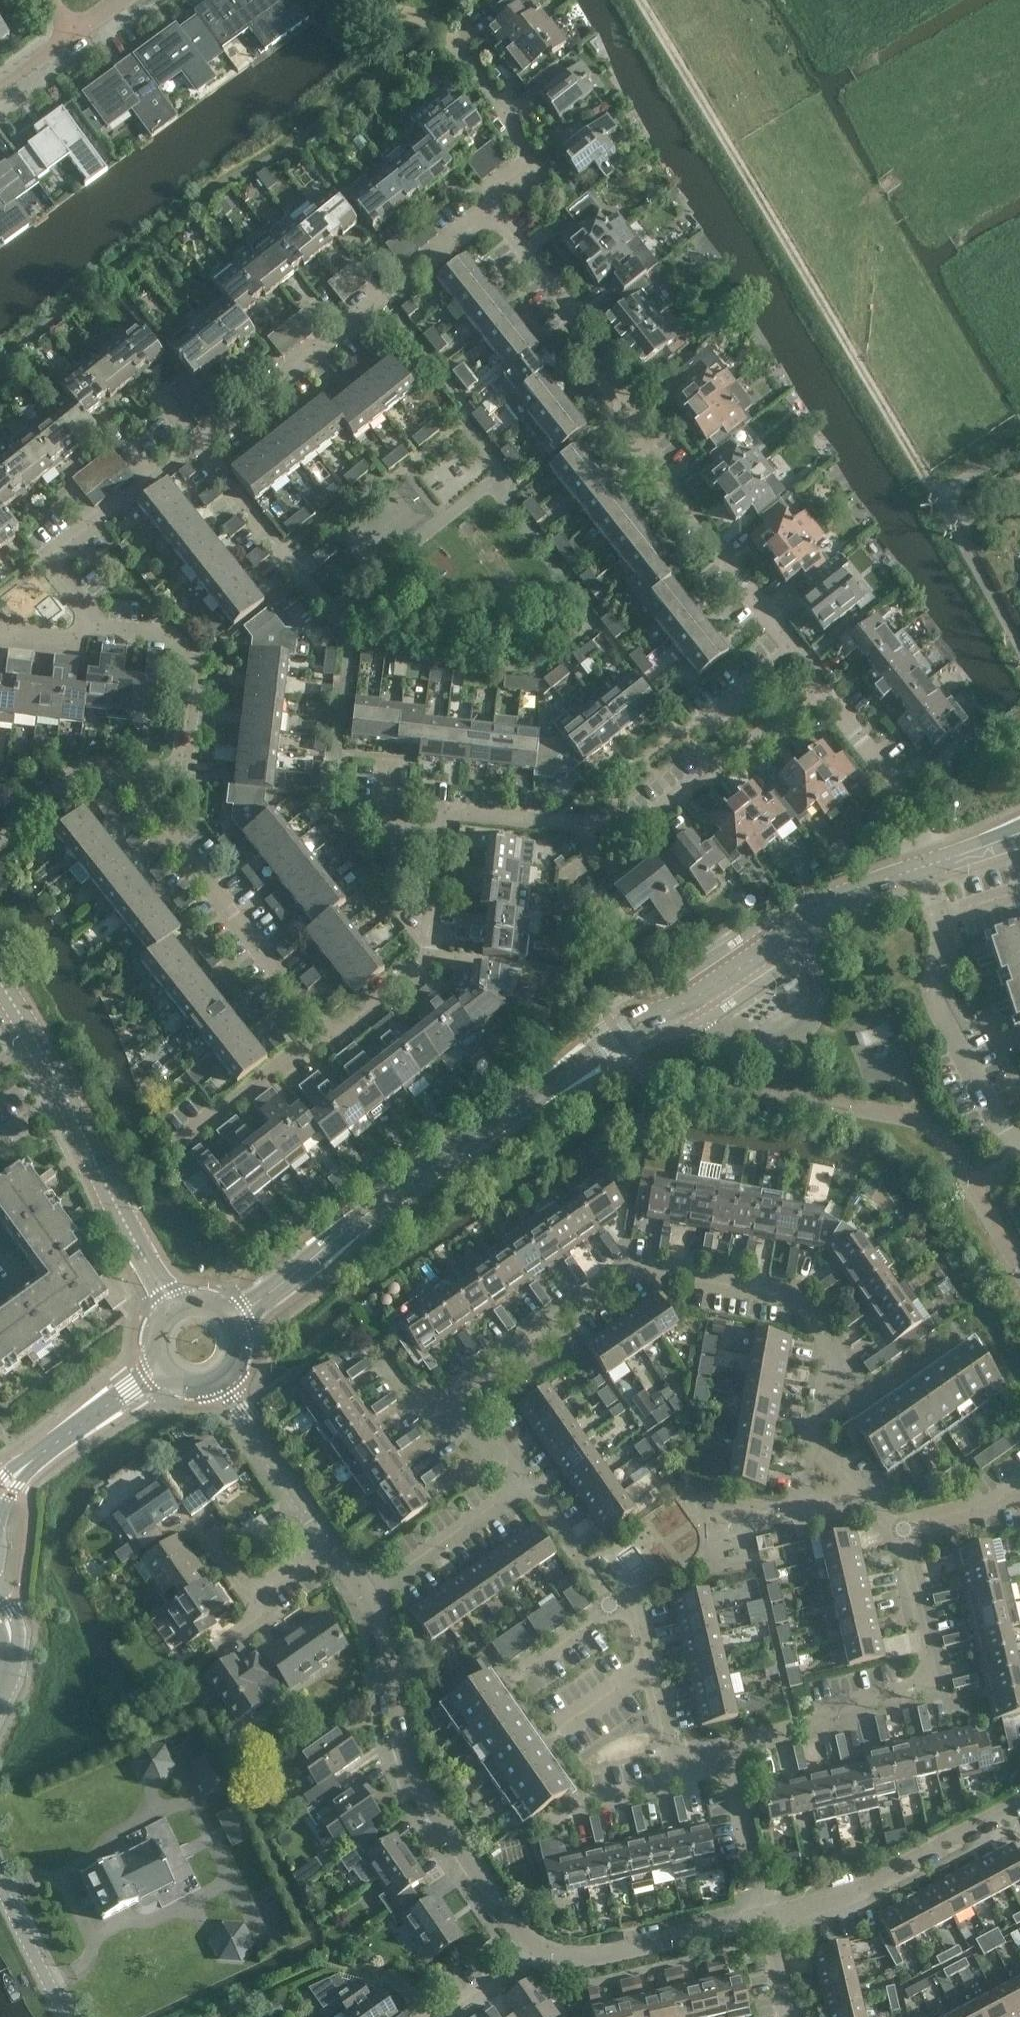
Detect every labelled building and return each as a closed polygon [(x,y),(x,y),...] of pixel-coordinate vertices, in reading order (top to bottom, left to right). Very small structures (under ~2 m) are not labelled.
[(198,17),(222,50),(249,30),(265,51),(294,30),(309,19),(299,5),(288,12),(279,0),(213,0),(195,13),(198,17)] [(548,23),(530,0),(529,0),(527,2),(525,0),(485,0),(501,20),(488,30),(507,54),(548,23)] [(134,58),(138,64),(158,91),(184,71),(199,91),(216,79),(206,66),(224,53),(222,50),(198,17),(174,35),(171,30),(134,58)] [(565,45),(548,23),(507,54),(522,74),(525,71),(535,83),(556,65),(559,64),(552,55),(565,45)] [(9,36),(0,24),(0,42),(9,36)] [(178,118),(158,91),(138,64),(120,77),(116,71),(83,95),(106,126),(134,105),(156,134),(178,118)] [(565,77),(556,65),(535,83),(541,91),(538,94),(558,119),(593,92),(584,81),(591,76),(581,64),(565,77)] [(450,86),(429,102),(459,138),(464,134),(466,137),(481,126),(457,95),(450,86)] [(409,116),(417,127),(418,126),(442,156),(456,145),(453,143),(459,138),(429,102),(409,116)] [(348,107),(344,111),(348,116),(352,112),(348,107)] [(29,148),(18,156),(36,181),(48,172),(42,164),(61,150),(62,152),(64,150),(88,183),(106,170),(62,110),(38,128),(34,131),(40,138),(28,147),(29,148)] [(556,142),(568,158),(565,161),(577,177),(593,165),(605,180),(614,173),(611,169),(621,161),(604,139),(617,130),(607,117),(585,134),(578,125),(556,142)] [(418,126),(417,127),(422,133),(403,148),(409,155),(433,185),(447,174),(445,171),(450,166),(442,156),(418,126)] [(483,148),(499,167),(508,160),(493,140),(483,148)] [(499,167),(483,148),(474,155),(490,174),(499,167)] [(384,163),(412,198),(417,194),(419,197),(433,185),(409,155),(396,166),(390,158),(384,163)] [(481,182),(490,174),(474,155),(465,162),(481,182)] [(6,244),(36,222),(18,197),(38,183),(36,181),(18,156),(12,161),(7,164),(6,163),(0,168),(0,248),(6,244)] [(406,202),(412,198),(384,163),(378,168),(384,175),(370,186),(395,216),(409,205),(406,202)] [(265,169),(257,176),(260,181),(269,174),(265,169)] [(381,227),(395,216),(370,186),(357,197),(351,189),(345,194),(372,229),(378,224),(381,227)] [(675,188),(666,195),(671,201),(679,194),(675,188)] [(246,190),(239,195),(245,203),(249,200),(249,194),(246,190)] [(307,202),(335,237),(340,233),(342,236),(357,224),(333,194),(319,205),(313,198),(307,202)] [(578,255),(583,261),(627,226),(617,214),(605,224),(597,215),(600,213),(586,195),(565,212),(578,229),(562,242),(575,258),(578,255)] [(288,217),(318,255),(332,244),(330,241),(335,237),(307,202),(288,217)] [(220,209),(213,214),(216,219),(222,219),(226,216),(220,209)] [(421,216),(412,224),(428,243),(437,235),(421,216)] [(304,266),(318,255),(288,217),(269,233),(296,268),(301,263),(304,266)] [(419,250),(428,243),(412,224),(403,231),(419,250)] [(620,282),(642,264),(635,255),(632,258),(624,248),(637,238),(627,226),(583,261),(589,268),(585,271),(598,286),(614,274),(620,282)] [(684,230),(676,236),(682,245),(691,239),(684,230)] [(410,258),(419,250),(403,231),(394,238),(410,258)] [(184,232),(178,238),(184,245),(188,242),(188,236),(184,232)] [(255,255),(279,286),(293,275),(291,272),(296,268),(269,233),(263,237),(268,245),(255,255)] [(400,265),(410,258),(394,238),(385,245),(400,265)] [(265,297),(279,286),(255,255),(241,266),(236,259),(230,263),(258,298),(263,294),(265,297)] [(451,299),(480,276),(465,258),(436,281),(451,299)] [(345,270),(360,289),(370,282),(355,262),(345,270)] [(230,304),(240,317),(255,305),(253,302),(258,298),(230,263),(210,279),(224,298),(230,304)] [(610,331),(622,345),(658,316),(643,297),(653,289),(644,277),(649,273),(642,264),(620,282),(627,290),(619,297),(625,305),(604,322),(610,330),(610,331)] [(351,296),(360,289),(345,270),(336,277),(351,296)] [(480,276),(451,299),(465,318),(494,294),(480,276)] [(342,304),(351,296),(336,277),(327,284),(342,304)] [(494,294),(465,318),(479,336),(508,313),(494,294)] [(255,334),(240,317),(230,304),(224,298),(205,313),(232,347),(237,343),(240,346),(255,334)] [(410,301),(401,308),(408,318),(418,310),(410,301)] [(293,334),(313,318),(305,309),(285,324),(293,334)] [(185,328),(215,366),(230,355),(227,351),(232,347),(205,313),(185,328)] [(523,331),(508,313),(479,336),(494,354),(523,331)] [(658,316),(622,345),(633,360),(634,360),(647,376),(672,357),(666,348),(677,339),(658,316)] [(293,334),(301,344),(321,328),(313,318),(293,334)] [(301,344),(293,334),(285,324),(277,331),(292,351),(301,344)] [(120,329),(114,333),(144,371),(163,355),(139,325),(126,336),(120,329)] [(215,366),(185,328),(166,343),(188,373),(193,379),(199,374),(201,377),(215,366)] [(430,345),(440,337),(432,328),(423,336),(430,345)] [(292,351),(277,331),(267,339),(283,358),(292,351)] [(498,379),(499,379),(537,349),(523,331),(494,354),(508,371),(498,379)] [(101,356),(125,386),(144,371),(114,333),(110,336),(113,339),(101,347),(103,354),(101,356)] [(447,347),(440,337),(430,345),(437,354),(447,347)] [(513,398),(542,374),(528,357),(538,349),(537,349),(499,379),(513,398)] [(686,412),(691,418),(735,383),(726,371),(713,381),(706,372),(715,365),(707,354),(679,377),(686,386),(670,398),(683,414),(686,412)] [(76,364),(103,399),(108,395),(111,398),(125,386),(101,356),(87,367),(81,360),(76,364)] [(391,360),(375,372),(399,402),(415,390),(391,360)] [(69,395),(86,417),(100,406),(98,403),(103,399),(76,364),(58,378),(58,383),(61,387),(67,396),(69,395)] [(459,382),(468,374),(461,365),(452,372),(459,382)] [(399,402),(375,372),(360,384),(384,414),(399,402)] [(196,382),(193,379),(188,373),(169,388),(177,398),(196,382)] [(476,383),(468,374),(459,382),(466,391),(476,383)] [(542,374),(513,398),(503,405),(518,423),(527,416),(557,392),(542,374)] [(203,392),(196,382),(177,398),(184,407),(203,392)] [(708,441),(715,450),(731,438),(751,422),(743,412),(752,405),(735,383),(691,418),(697,424),(693,427),(706,443),(708,441)] [(369,426),(384,414),(360,384),(345,396),(369,426)] [(203,392),(184,407),(191,416),(210,400),(203,392)] [(542,434),(571,411),(557,392),(527,416),(542,434)] [(96,430),(86,417),(69,395),(67,396),(62,400),(68,408),(54,418),(78,448),(92,437),(90,434),(96,430)] [(369,426),(345,396),(330,408),(354,438),(369,426)] [(322,399),(307,411),(331,441),(345,429),(353,439),(354,438),(330,408),(322,399)] [(218,410),(210,400),(191,416),(198,425),(218,410)] [(478,425),(487,418),(480,409),(471,416),(478,425)] [(331,441),(307,411),(292,423),(316,453),(331,441)] [(586,429),(571,411),(542,434),(556,452),(586,429)] [(29,427),(57,461),(62,457),(64,460),(78,448),(54,418),(41,429),(35,422),(29,427)] [(495,427),(487,418),(478,425),(485,435),(495,427)] [(316,453),(292,423),(277,435),(301,465),(316,453)] [(432,423),(422,431),(428,440),(439,432),(432,423)] [(52,465),(57,461),(29,427),(10,442),(15,449),(39,479),(53,468),(52,465)] [(428,440),(422,431),(411,439),(418,448),(428,440)] [(277,435),(262,447),(285,477),(301,465),(277,435)] [(731,438),(715,450),(709,455),(716,465),(700,478),(712,493),(716,490),(721,497),(764,462),(755,450),(743,460),(735,450),(739,448),(731,438)] [(507,462),(516,454),(509,445),(500,453),(507,462)] [(402,446),(391,455),(398,463),(408,455),(402,446)] [(563,488),(593,465),(578,446),(548,469),(563,488)] [(285,477),(262,447),(246,459),(270,489),(285,477)] [(18,492),(23,487),(25,490),(39,479),(15,449),(2,460),(0,457),(0,469),(18,492)] [(111,449),(91,465),(99,474),(119,458),(111,449)] [(524,464),(516,454),(507,462),(514,471),(524,464)] [(398,463),(391,455),(381,462),(388,471),(398,463)] [(126,467),(119,458),(99,474),(106,483),(126,467)] [(270,489),(246,459),(231,471),(254,502),(270,489)] [(363,461),(353,469),(360,478),(370,470),(363,461)] [(751,509),(758,518),(780,501),(777,497),(785,491),(773,475),(774,474),(764,462),(721,497),(726,503),(723,506),(735,522),(751,509)] [(177,472),(185,481),(195,473),(188,464),(177,472)] [(99,474),(91,465),(72,480),(79,489),(99,474)] [(593,465),(563,488),(578,506),(607,483),(593,465)] [(133,476),(126,467),(106,483),(114,492),(133,476)] [(2,509),(15,499),(13,496),(18,492),(0,469),(0,507),(2,509)] [(360,478),(353,469),(343,478),(350,486),(360,478)] [(106,483),(99,474),(79,489),(86,498),(106,483)] [(149,520),(179,496),(167,481),(137,505),(149,520)] [(94,508),(114,492),(106,483),(86,498),(94,508)] [(621,501),(607,483),(578,506),(592,524),(621,501)] [(202,503),(218,491),(214,485),(198,498),(202,503)] [(333,485),(323,493),(330,502),(340,494),(333,485)] [(222,496),(218,491),(202,503),(206,509),(222,496)] [(330,502),(323,493),(313,501),(320,510),(330,502)] [(179,496),(149,520),(161,535),(191,511),(179,496)] [(529,515),(538,508),(531,498),(522,506),(529,515)] [(636,519),(621,501),(592,524),(607,542),(636,519)] [(766,553),(771,559),(814,524),(805,513),(793,523),(785,513),(788,511),(780,501),(758,518),(766,527),(750,540),(762,555),(766,553)] [(2,509),(0,507),(0,549),(15,538),(12,535),(18,530),(2,509)] [(546,517),(538,508),(529,515),(536,524),(546,517)] [(303,509),(293,517),(300,526),(310,518),(303,509)] [(191,511),(161,535),(173,551),(203,527),(191,511)] [(226,533),(242,521),(237,516),(222,528),(226,533)] [(300,526),(293,517),(283,525),(290,534),(300,526)] [(607,542),(621,560),(650,537),(636,519),(607,542)] [(246,526),(242,521),(226,533),(230,539),(246,526)] [(814,524),(771,559),(776,566),(772,568),(785,584),(801,572),(808,581),(812,578),(830,563),(822,554),(820,556),(812,546),(824,537),(814,524)] [(173,551),(185,566),(216,542),(203,527),(173,551)] [(558,551),(567,544),(560,535),(550,542),(558,551)] [(650,537),(621,560),(635,578),(626,586),(665,555),(650,537)] [(228,557),(216,542),(185,566),(197,581),(228,557)] [(312,557),(319,567),(338,552),(331,543),(312,557)] [(575,554),(567,544),(558,551),(565,561),(575,554)] [(250,564),(266,551),(261,546),(246,558),(250,564)] [(270,556),(266,551),(250,564),(254,569),(270,556)] [(665,556),(665,555),(626,586),(641,604),(670,581),(656,564),(665,556)] [(830,563),(812,578),(820,588),(800,603),(824,633),(856,607),(833,578),(848,567),(839,556),(830,563)] [(228,557),(197,581),(210,596),(240,572),(228,557)] [(282,571),(273,578),(282,589),(290,582),(282,571)] [(587,588),(596,581),(589,571),(579,578),(587,588)] [(252,587),(240,572),(210,596),(222,611),(252,587)] [(603,590),(596,581),(587,588),(594,597),(603,590)] [(684,599),(670,581),(641,604),(655,622),(684,599)] [(264,603),(252,587),(222,611),(234,627),(264,603)] [(684,599),(655,622),(669,640),(699,617),(684,599)] [(251,639),(285,629),(268,608),(243,628),(251,639)] [(608,630),(617,623),(610,614),(601,621),(608,630)] [(857,651),(865,661),(892,640),(884,629),(886,627),(877,615),(869,622),(856,632),(836,648),(845,660),(857,651)] [(848,622),(834,633),(841,643),(863,625),(856,616),(848,622)] [(684,659),(713,635),(699,617),(669,640),(684,659)] [(624,632),(617,623),(608,630),(615,640),(624,632)] [(297,630),(285,629),(251,639),(250,652),(288,656),(294,657),(297,630)] [(892,640),(865,661),(873,671),(861,681),(870,692),(912,659),(920,653),(903,631),(892,640)] [(728,654),(713,635),(684,659),(699,677),(728,654)] [(591,642),(584,648),(591,658),(599,652),(591,642)] [(87,673),(85,689),(82,708),(84,708),(107,711),(114,646),(101,645),(98,674),(87,673)] [(107,711),(106,720),(128,722),(129,713),(133,678),(123,677),(126,647),(114,646),(107,711)] [(324,661),(335,662),(337,649),(326,647),(324,661)] [(373,650),(361,648),(359,660),(372,662),(373,650)] [(591,658),(584,648),(573,657),(580,666),(591,658)] [(11,727),(12,716),(20,651),(8,649),(5,679),(0,678),(0,725),(11,727)] [(144,679),(133,678),(129,713),(152,716),(160,651),(147,650),(144,679)] [(636,667),(646,659),(638,650),(629,658),(636,667)] [(36,719),(40,684),(29,683),(33,653),(20,651),(12,716),(36,719)] [(250,652),(247,679),(285,683),(288,656),(250,652)] [(406,666),(408,654),(396,653),(394,665),(406,666)] [(419,655),(408,654),(406,666),(418,667),(419,655)] [(50,685),(40,684),(36,719),(58,721),(66,657),(53,655),(50,685)] [(82,724),(84,708),(82,708),(85,689),(75,688),(78,658),(66,657),(58,721),(82,724)] [(653,668),(646,659),(636,667),(644,676),(653,668)] [(891,694),(899,704),(926,683),(918,672),(920,670),(912,659),(870,692),(879,703),(891,694)] [(334,675),(335,662),(324,661),(323,673),(334,675)] [(561,665),(550,674),(558,684),(569,675),(561,665)] [(429,681),(441,682),(442,670),(430,668),(429,681)] [(474,686),(476,674),(465,672),(463,685),(474,686)] [(488,675),(476,674),(474,686),(487,687),(488,675)] [(558,684),(550,674),(543,679),(550,690),(558,684)] [(633,676),(616,690),(640,719),(656,706),(633,676)] [(503,689),(515,691),(516,678),(504,677),(503,689)] [(516,678),(515,691),(526,692),(528,680),(516,678)] [(285,683),(247,679),(244,706),(282,710),(285,683)] [(539,681),(528,680),(526,692),(538,693),(539,681)] [(896,724),(905,735),(946,703),(937,691),(934,694),(926,683),(899,704),(908,715),(896,724)] [(320,699),(331,700),(333,687),(321,686),(320,699)] [(667,687),(658,694),(665,704),(675,696),(667,687)] [(623,732),(640,719),(616,690),(600,703),(623,732)] [(330,713),(331,700),(320,699),(318,712),(330,713)] [(374,741),(378,704),(355,701),(350,738),(374,741)] [(623,732),(600,703),(583,716),(607,745),(623,732)] [(946,703),(905,735),(914,746),(925,737),(934,748),(961,727),(952,716),(955,714),(946,703)] [(397,743),(402,707),(378,704),(374,741),(397,743)] [(244,706),(240,733),(278,737),(282,710),(244,706)] [(402,707),(397,743),(420,746),(418,758),(419,758),(424,721),(425,709),(402,707)] [(607,745),(583,716),(567,729),(590,758),(607,745)] [(447,724),(424,721),(419,758),(442,761),(447,724)] [(315,737),(327,738),(328,725),(317,724),(315,737)] [(470,727),(447,724),(442,761),(465,764),(470,727)] [(493,729),(470,727),(465,764),(489,766),(493,729)] [(512,769),(516,732),(493,729),(489,766),(512,769)] [(590,758),(567,729),(550,742),(548,742),(544,779),(554,780),(555,774),(568,775),(590,758)] [(539,734),(516,732),(512,769),(534,772),(533,778),(544,779),(548,742),(538,740),(539,734)] [(278,737),(240,733),(237,760),(275,764),(278,737)] [(325,751),(327,738),(315,737),(314,750),(325,751)] [(809,760),(803,765),(837,808),(849,798),(840,786),(849,778),(852,781),(861,774),(844,752),(835,759),(822,743),(806,756),(809,760)] [(18,755),(17,765),(31,766),(32,756),(18,755)] [(234,787),(265,790),(272,791),(275,764),(237,760),(234,786),(234,787)] [(311,775),(322,776),(324,763),(312,762),(311,775)] [(791,794),(782,801),(799,823),(809,816),(806,813),(816,805),(825,817),(837,808),(803,765),(796,770),(793,766),(778,778),(791,794)] [(31,773),(30,784),(39,785),(40,773),(31,773)] [(321,789),(322,776),(311,775),(309,788),(321,789)] [(733,804),(767,848),(779,838),(776,833),(795,819),(774,792),(765,799),(752,784),(736,796),(739,799),(733,804)] [(234,787),(234,786),(228,785),(225,805),(232,805),(232,806),(264,802),(263,802),(265,790),(234,787)] [(101,812),(105,817),(121,805),(117,799),(101,812)] [(264,802),(232,806),(230,819),(242,834),(271,812),(264,802)] [(712,840),(732,866),(738,874),(743,870),(737,862),(741,859),(736,853),(746,845),(755,857),(767,848),(733,804),(726,810),(724,806),(708,819),(720,834),(712,840)] [(121,805),(105,817),(110,822),(125,810),(121,805)] [(882,806),(868,818),(878,830),(892,819),(882,806)] [(53,833),(66,848),(96,825),(83,809),(53,833)] [(242,834),(254,850),(285,826),(273,810),(271,812),(242,834)] [(78,864),(108,840),(96,825),(66,848),(78,864)] [(266,865),(297,841),(285,826),(254,850),(266,865)] [(125,842),(129,847),(145,835),(141,830),(125,842)] [(732,866),(712,840),(703,847),(691,832),(676,844),(678,848),(664,859),(681,881),(689,875),(706,896),(718,887),(709,875),(718,867),(723,873),(732,866)] [(216,841),(223,849),(232,842),(225,834),(216,841)] [(145,835),(129,847),(133,852),(149,840),(145,835)] [(485,862),(519,865),(531,867),(533,843),(457,835),(456,848),(486,851),(485,862)] [(108,840),(78,864),(90,879),(120,855),(108,840)] [(266,865),(279,881),(309,856),(297,841),(266,865)] [(232,842),(223,849),(233,861),(241,854),(232,842)] [(102,894),(132,870),(120,855),(90,879),(102,894)] [(291,896),(321,872),(309,856),(279,881),(291,896)] [(149,872),(153,878),(169,865),(164,860),(149,872)] [(519,865),(485,862),(484,872),(454,869),(452,881),(517,888),(519,865)] [(676,890),(653,862),(628,882),(625,878),(614,887),(618,893),(611,899),(601,888),(588,898),(594,905),(589,909),(603,926),(607,923),(616,933),(635,918),(632,914),(648,902),(668,927),(687,912),(672,893),(676,890)] [(240,871),(247,880),(257,873),(249,864),(240,871)] [(169,865),(153,878),(157,883),(173,870),(169,865)] [(114,909),(144,885),(132,870),(102,894),(114,909)] [(291,896),(303,911),(333,887),(321,872),(291,896)] [(257,873),(247,880),(257,892),(266,884),(257,873)] [(351,873),(344,879),(349,885),(356,879),(351,873)] [(479,908),(488,909),(514,911),(517,888),(452,881),(451,894),(480,897),(479,908)] [(144,885),(114,909),(126,924),(156,900),(144,885)] [(335,909),(336,910),(345,903),(333,887),(303,911),(314,926),(335,909)] [(173,902),(177,908),(193,895),(189,890),(173,902)] [(264,901),(272,911),(281,904),(273,894),(264,901)] [(193,895),(177,908),(181,912),(197,900),(193,895)] [(138,939),(168,915),(156,900),(126,924),(138,939)] [(281,904),(272,911),(280,922),(289,915),(281,904)] [(335,909),(314,926),(305,933),(317,949),(347,925),(336,910),(335,909)] [(457,915),(455,928),(524,935),(526,912),(514,911),(488,909),(487,919),(457,915)] [(168,915),(138,939),(149,954),(140,961),(180,931),(168,915)] [(190,923),(181,930),(189,941),(198,934),(190,923)] [(977,961),(977,962),(978,965),(979,967),(979,969),(997,963),(1003,982),(1009,1000),(992,1006),(993,1010),(994,1014),(1011,1008),(1018,1029),(1019,1028),(1019,924),(987,934),(994,955),(977,961)] [(329,964),(359,940),(347,925),(317,949),(329,964)] [(455,928),(454,940),(484,944),(482,955),(522,959),(524,935),(455,928)] [(153,976),(183,953),(171,938),(180,931),(140,961),(153,976)] [(278,954),(294,942),(290,937),(275,949),(278,954)] [(329,964),(342,979),(372,956),(359,940),(329,964)] [(195,949),(204,960),(213,953),(204,942),(195,949)] [(299,948),(294,942),(278,954),(284,960),(299,948)] [(559,951),(557,965),(567,966),(569,952),(559,951)] [(195,968),(183,953),(153,976),(165,992),(195,968)] [(213,953),(204,960),(211,970),(221,962),(213,953)] [(372,956),(342,979),(354,995),(384,972),(372,956)] [(455,973),(454,980),(504,1007),(505,995),(507,996),(517,971),(507,970),(473,966),(472,975),(455,973)] [(299,980),(303,985),(319,972),(314,967),(299,980)] [(177,1007),(207,983),(195,968),(165,992),(177,1007)] [(219,979),(228,990),(237,983),(228,972),(219,979)] [(319,972),(303,985),(307,990),(323,978),(319,972)] [(557,976),(555,984),(564,986),(566,978),(557,976)] [(459,998),(452,1004),(474,1031),(504,1007),(454,980),(449,985),(459,998)] [(189,1022),(219,998),(207,983),(177,1007),(189,1022)] [(237,983),(228,990),(236,1000),(245,992),(237,983)] [(474,1031),(452,1004),(445,1009),(427,986),(417,994),(456,1045),(474,1031)] [(337,993),(327,1002),(334,1011),(344,1002),(337,993)] [(425,1026),(417,1032),(438,1059),(456,1045),(417,994),(406,1002),(425,1026)] [(219,998),(189,1022),(201,1037),(231,1013),(219,998)] [(248,1016),(252,1021),(268,1008),(264,1003),(248,1016)] [(536,1007),(531,1019),(546,1024),(551,1012),(536,1007)] [(268,1008),(252,1021),(256,1026),(272,1014),(268,1008)] [(231,1013),(201,1037),(213,1052),(243,1028),(231,1013)] [(390,1015),(380,1023),(420,1073),(438,1059),(417,1032),(409,1039),(390,1015)] [(554,1019),(549,1029),(556,1033),(561,1023),(554,1019)] [(420,1073),(380,1023),(371,1031),(389,1054),(381,1061),(403,1088),(420,1073)] [(243,1028),(213,1052),(225,1067),(255,1043),(243,1028)] [(286,1042),(279,1033),(268,1042),(275,1050),(286,1042)] [(255,1043),(225,1067),(237,1083),(267,1059),(255,1043)] [(354,1043),(344,1051),(384,1102),(403,1088),(381,1061),(373,1067),(354,1043)] [(345,1090),(366,1116),(371,1122),(389,1108),(384,1102),(344,1051),(334,1059),(353,1083),(345,1090)] [(366,1116),(345,1090),(337,1096),(318,1073),(308,1080),(348,1131),(366,1116)] [(317,1111),(309,1117),(331,1145),(348,1131),(308,1080),(298,1088),(317,1111)] [(272,1088),(262,1096),(302,1147),(320,1133),(330,1146),(331,1145),(309,1117),(299,1105),(291,1112),(272,1088)] [(271,1128),(262,1134),(284,1162),(302,1147),(262,1096),(252,1104),(271,1128)] [(284,1162),(262,1134),(254,1141),(235,1117),(226,1125),(266,1176),(284,1162)] [(226,1163),(253,1196),(271,1182),(266,1176),(226,1125),(216,1133),(235,1156),(226,1163)] [(422,1131),(414,1138),(419,1145),(428,1138),(422,1131)] [(234,1211),(253,1196),(226,1163),(218,1169),(200,1145),(189,1154),(234,1211)] [(53,1174),(51,1171),(36,1181),(24,1164),(0,1181),(0,1213),(53,1174)] [(578,1198),(599,1229),(618,1216),(613,1209),(624,1202),(602,1171),(590,1179),(595,1186),(578,1198)] [(670,1223),(676,1187),(655,1184),(656,1176),(643,1173),(637,1210),(649,1212),(648,1219),(670,1223)] [(53,1174),(0,1213),(0,1214),(13,1232),(53,1203),(41,1187),(55,1177),(53,1174)] [(352,1175),(335,1189),(343,1199),(360,1185),(352,1175)] [(691,1227),(700,1179),(678,1175),(676,1187),(670,1223),(691,1227)] [(721,1183),(700,1179),(691,1227),(713,1231),(721,1183)] [(742,1186),(721,1183),(713,1231),(734,1234),(740,1198),(742,1186)] [(851,1188),(846,1196),(854,1201),(859,1192),(851,1188)] [(777,1242),(783,1206),(785,1192),(764,1189),(762,1202),(755,1238),(777,1242)] [(599,1229),(578,1198),(560,1211),(581,1241),(599,1229)] [(762,1202),(740,1198),(734,1234),(755,1238),(762,1202)] [(65,1220),(53,1203),(13,1232),(28,1252),(82,1212),(79,1209),(65,1220)] [(798,1245),(804,1209),(783,1206),(777,1242),(798,1245)] [(826,1213),(804,1209),(798,1245),(826,1250),(842,1226),(825,1215),(826,1213)] [(302,1210),(296,1214),(306,1229),(312,1224),(302,1210)] [(581,1241),(560,1211),(543,1223),(564,1254),(581,1241)] [(82,1212),(28,1252),(42,1272),(46,1269),(52,1277),(79,1257),(73,1249),(81,1244),(69,1226),(84,1215),(82,1212)] [(288,1223),(280,1230),(286,1238),(294,1231),(288,1223)] [(564,1254),(543,1223),(525,1236),(546,1266),(564,1254)] [(858,1236),(842,1226),(826,1250),(827,1250),(843,1273),(873,1252),(860,1234),(858,1236)] [(661,1240),(670,1241),(672,1229),(663,1227),(661,1240)] [(607,1248),(614,1243),(607,1232),(600,1237),(607,1248)] [(704,1247),(712,1249),(715,1236),(706,1234),(704,1247)] [(525,1236),(507,1248),(529,1278),(546,1266),(525,1236)] [(668,1254),(670,1241),(661,1240),(659,1252),(668,1254)] [(746,1254),(755,1256),(757,1243),(748,1242),(746,1254)] [(621,1253),(614,1243),(607,1248),(614,1258),(621,1253)] [(710,1261),(712,1249),(704,1247),(701,1260),(710,1261)] [(880,1247),(873,1252),(843,1273),(856,1291),(886,1270),(893,1265),(880,1247)] [(529,1278),(507,1248),(489,1261),(511,1291),(529,1278)] [(14,1249),(7,1255),(13,1263),(20,1257),(14,1249)] [(789,1262),(798,1264),(800,1251),(791,1249),(789,1262)] [(753,1269),(755,1256),(746,1254),(744,1267),(753,1269)] [(52,1277),(61,1278),(96,1281),(79,1257),(52,1277)] [(572,1272),(579,1267),(572,1257),(564,1262),(572,1272)] [(489,1261),(472,1273),(493,1303),(511,1291),(489,1261)] [(795,1276),(798,1264),(789,1262),(787,1275),(795,1276)] [(586,1278),(579,1267),(572,1272),(579,1283),(586,1278)] [(856,1291),(868,1309),(898,1288),(886,1270),(856,1291)] [(476,1316),(493,1303),(472,1273),(454,1285),(476,1316)] [(824,1281),(830,1288),(840,1281),(835,1274),(824,1281)] [(105,1275),(96,1281),(61,1278),(87,1312),(104,1300),(113,1312),(125,1303),(105,1275)] [(61,1278),(52,1277),(39,1286),(75,1335),(78,1333),(71,1324),(87,1312),(61,1278)] [(18,1279),(10,1285),(15,1292),(23,1286),(18,1279)] [(536,1297),(544,1292),(536,1281),(529,1287),(536,1297)] [(819,1296),(830,1288),(824,1281),(814,1288),(819,1296)] [(881,1327),(911,1306),(918,1301),(906,1283),(898,1288),(868,1309),(881,1327)] [(15,1292),(10,1285),(2,1290),(7,1298),(15,1292)] [(458,1328),(476,1316),(454,1285),(436,1298),(458,1328)] [(20,1301),(49,1340),(65,1328),(71,1337),(75,1335),(39,1286),(20,1301)] [(551,1302),(544,1292),(536,1297),(544,1307),(551,1302)] [(656,1293),(638,1306),(659,1336),(677,1323),(656,1293)] [(440,1341),(458,1328),(436,1298),(419,1310),(440,1341)] [(1,1315),(36,1363),(39,1361),(33,1352),(49,1340),(20,1301),(1,1315)] [(918,1301),(911,1306),(881,1327),(893,1344),(920,1326),(927,1336),(943,1325),(936,1314),(930,1318),(918,1301)] [(501,1322),(508,1317),(501,1306),(494,1311),(501,1322)] [(638,1306),(620,1318),(642,1348),(659,1336),(638,1306)] [(849,1316),(855,1324),(865,1317),(860,1309),(849,1316)] [(426,1350),(440,1341),(419,1310),(391,1330),(416,1366),(423,1361),(430,1372),(438,1367),(426,1350)] [(11,1367),(26,1356),(33,1365),(36,1363),(1,1315),(0,1315),(0,1352),(11,1367)] [(844,1331),(855,1324),(849,1316),(839,1323),(844,1331)] [(515,1327),(508,1317),(501,1322),(508,1332),(515,1327)] [(603,1331),(624,1361),(642,1348),(620,1318),(603,1331)] [(893,1344),(864,1365),(871,1375),(927,1336),(920,1326),(893,1344)] [(751,1352),(787,1359),(791,1337),(755,1330),(751,1352)] [(465,1347),(473,1342),(466,1331),(458,1336),(465,1347)] [(624,1361),(603,1331),(585,1344),(606,1374),(624,1361)] [(704,1344),(717,1346),(719,1338),(705,1336),(704,1344)] [(480,1352),(473,1342),(465,1347),(473,1357),(480,1352)] [(716,1355),(717,1346),(704,1344),(702,1352),(716,1355)] [(852,1422),(842,1429),(853,1445),(863,1438),(868,1446),(881,1465),(887,1474),(902,1464),(917,1453),(932,1443),(947,1432),(962,1422),(977,1412),(992,1401),(1007,1390),(1001,1381),(987,1362),(975,1344),(959,1355),(944,1365),(929,1376),(914,1386),(899,1396),(884,1407),(870,1417),(856,1427),(852,1422)] [(0,1352),(0,1376),(11,1367),(0,1352)] [(747,1374),(783,1380),(787,1359),(751,1352),(747,1374)] [(713,1367),(715,1359),(702,1357),(700,1365),(713,1367)] [(357,1365),(362,1373),(372,1366),(367,1358),(357,1365)] [(301,1382),(314,1401),(344,1380),(331,1361),(301,1382)] [(352,1381),(362,1373),(357,1365),(346,1373),(352,1381)] [(712,1375),(713,1367),(700,1365),(699,1373),(712,1375)] [(780,1401),(783,1380),(747,1374),(743,1395),(780,1401)] [(605,1384),(600,1376),(589,1383),(595,1391),(605,1384)] [(698,1377),(696,1386),(710,1389),(711,1379),(698,1377)] [(314,1401),(326,1418),(356,1397),(344,1380),(314,1401)] [(516,1406),(529,1425),(559,1403),(546,1385),(516,1406)] [(597,1395),(602,1402),(612,1395),(607,1388),(597,1395)] [(645,1391),(633,1400),(645,1418),(651,1414),(658,1409),(645,1391)] [(381,1401),(387,1408),(397,1401),(392,1394),(381,1401)] [(612,1395),(602,1402),(607,1409),(617,1402),(612,1395)] [(659,1395),(652,1400),(653,1400),(658,1409),(665,1404),(659,1395)] [(776,1422),(780,1401),(743,1395),(740,1416),(776,1422)] [(676,1396),(669,1401),(676,1413),(684,1407),(676,1396)] [(356,1397),(326,1418),(316,1425),(328,1443),(330,1441),(368,1415),(356,1397)] [(376,1416),(387,1408),(381,1401),(371,1408),(376,1416)] [(572,1421),(559,1403),(529,1425),(541,1442),(572,1421)] [(673,1415),(665,1404),(658,1409),(666,1420),(673,1415)] [(619,1406),(609,1413),(614,1420),(624,1413),(619,1406)] [(658,1425),(666,1420),(658,1409),(651,1414),(658,1425)] [(330,1441),(343,1459),(381,1432),(368,1415),(330,1441)] [(736,1437),(772,1443),(776,1422),(740,1416),(736,1437)] [(572,1421),(541,1442),(554,1460),(584,1439),(572,1421)] [(671,1440),(678,1435),(671,1423),(663,1429),(671,1440)] [(973,1460),(981,1471),(1019,1444),(1019,1428),(973,1460)] [(406,1436),(412,1444),(422,1436),(417,1429),(406,1436)] [(664,1445),(671,1440),(663,1429),(656,1434),(664,1445)] [(381,1432),(343,1459),(355,1476),(393,1450),(381,1432)] [(401,1451),(412,1444),(406,1436),(396,1443),(401,1451)] [(772,1443),(736,1437),(732,1458),(768,1464),(772,1443)] [(584,1439),(554,1460),(566,1478),(596,1456),(584,1439)] [(634,1447),(639,1455),(650,1447),(645,1440),(634,1447)] [(182,1501),(191,1515),(215,1498),(212,1494),(235,1478),(210,1443),(184,1461),(202,1487),(182,1501)] [(650,1447),(639,1455),(644,1462),(655,1454),(650,1447)] [(393,1450),(355,1476),(367,1494),(375,1489),(405,1468),(393,1450)] [(609,1474),(596,1456),(566,1478),(578,1495),(609,1474)] [(663,1465),(657,1457),(646,1465),(651,1472),(663,1465)] [(765,1486),(768,1464),(732,1458),(728,1480),(765,1486)] [(431,1471),(436,1479),(447,1472),(442,1464),(431,1471)] [(417,1485),(405,1468),(375,1489),(387,1506),(417,1485)] [(426,1487),(436,1479),(431,1471),(421,1479),(426,1487)] [(621,1492),(609,1474),(578,1495),(591,1513),(621,1492)] [(317,1479),(312,1484),(316,1490),(321,1485),(317,1479)] [(138,1536),(135,1538),(143,1549),(163,1535),(156,1525),(177,1509),(157,1480),(118,1508),(138,1536)] [(417,1485),(387,1506),(380,1512),(392,1530),(430,1503),(417,1485)] [(621,1492),(591,1513),(604,1531),(634,1510),(621,1492)] [(330,1495),(324,1500),(329,1507),(335,1503),(330,1495)] [(261,1515),(235,1533),(245,1548),(271,1529),(261,1515)] [(534,1522),(516,1535),(537,1565),(555,1552),(534,1522)] [(823,1559),(859,1550),(854,1528),(818,1537),(823,1559)] [(498,1547),(519,1578),(537,1565),(516,1535),(498,1547)] [(165,1600),(197,1578),(194,1573),(199,1570),(175,1536),(146,1556),(156,1570),(152,1572),(165,1591),(161,1594),(165,1600)] [(771,1536),(756,1539),(759,1552),(774,1549),(771,1536)] [(955,1550),(954,1546),(935,1551),(938,1560),(954,1556),(958,1571),(1002,1561),(997,1540),(955,1550)] [(502,1590),(519,1578),(498,1547),(480,1560),(502,1590)] [(828,1580),(864,1571),(859,1550),(823,1559),(828,1580)] [(484,1602),(502,1590),(480,1560),(463,1572),(484,1602)] [(1006,1582),(1002,1561),(958,1571),(963,1592),(1006,1582)] [(764,1574),(777,1571),(775,1562),(762,1565),(764,1574)] [(779,1580),(777,1571),(764,1574),(766,1583),(779,1580)] [(864,1571),(828,1580),(833,1601),(869,1593),(864,1571)] [(463,1572),(445,1585),(466,1615),(484,1602),(463,1572)] [(200,1583),(197,1578),(165,1600),(168,1605),(162,1609),(187,1645),(212,1627),(205,1617),(224,1605),(206,1579),(200,1583)] [(1011,1604),(1006,1582),(963,1592),(968,1614),(1011,1604)] [(562,1593),(577,1614),(591,1604),(576,1583),(562,1593)] [(769,1595),(782,1592),(779,1584),(767,1586),(769,1595)] [(466,1615),(445,1585),(427,1597),(449,1627),(466,1615)] [(677,1619),(712,1611),(707,1589),(672,1597),(677,1619)] [(945,1594),(947,1602),(960,1599),(957,1591),(945,1594)] [(784,1601),(782,1592),(769,1595),(771,1604),(784,1601)] [(838,1622),(874,1614),(869,1593),(833,1601),(838,1622)] [(935,1605),(947,1602),(945,1594),(933,1596),(935,1605)] [(449,1627),(427,1597),(409,1610),(430,1640),(449,1627)] [(527,1618),(541,1639),(569,1619),(555,1598),(527,1618)] [(761,1598),(748,1603),(754,1618),(767,1613),(761,1598)] [(774,1616),(786,1613),(785,1604),(772,1608),(774,1616)] [(1016,1625),(1011,1604),(968,1614),(972,1635),(1009,1626),(1016,1625)] [(712,1611),(677,1619),(681,1640),(717,1632),(712,1611)] [(788,1622),(786,1613),(774,1616),(776,1625),(788,1622)] [(319,1668),(316,1664),(345,1644),(324,1614),(294,1635),(293,1633),(266,1651),(292,1687),(319,1668)] [(874,1614),(838,1622),(843,1643),(879,1635),(874,1614)] [(519,1623),(491,1643),(506,1664),(534,1644),(519,1623)] [(779,1637),(791,1634),(789,1626),(777,1629),(779,1637)] [(977,1656),(1014,1647),(1009,1626),(972,1635),(977,1656)] [(717,1632),(681,1640),(686,1661),(722,1653),(717,1632)] [(955,1635),(957,1644),(970,1641),(967,1633),(955,1635)] [(793,1643),(791,1634),(779,1637),(781,1646),(793,1643)] [(884,1657),(879,1635),(843,1643),(848,1665),(884,1657)] [(944,1647),(957,1644),(955,1635),(942,1638),(944,1647)] [(783,1658),(796,1655),(794,1646),(781,1650),(783,1658)] [(1018,1669),(1014,1647),(977,1656),(982,1677),(1018,1669)] [(772,1651),(765,1653),(769,1667),(776,1665),(772,1651)] [(722,1653),(686,1661),(691,1682),(727,1674),(722,1653)] [(233,1656),(207,1675),(238,1719),(281,1688),(270,1673),(269,1674),(256,1655),(239,1666),(233,1656)] [(798,1664),(796,1655),(783,1658),(785,1667),(798,1664)] [(455,1695),(440,1704),(522,1824),(556,1800),(559,1798),(563,1803),(573,1796),(489,1676),(487,1673),(488,1672),(491,1670),(484,1659),(448,1685),(455,1695)] [(788,1679),(801,1676),(799,1668),(786,1671),(788,1679)] [(1019,1690),(1019,1675),(1018,1669),(982,1677),(987,1698),(1019,1690)] [(727,1674),(691,1682),(696,1703),(732,1695),(727,1674)] [(965,1678),(967,1687),(980,1684),(977,1675),(965,1678)] [(803,1685),(801,1676),(788,1679),(790,1688),(803,1685)] [(954,1690),(967,1687),(965,1678),(952,1681),(954,1690)] [(987,1698),(992,1720),(1000,1718),(1008,1750),(1019,1747),(1019,1745),(1016,1728),(1019,1727),(1019,1690),(987,1698)] [(737,1717),(732,1695),(696,1703),(701,1725),(737,1717)] [(920,1721),(929,1719),(926,1706),(917,1708),(920,1721)] [(878,1730),(887,1728),(884,1716),(875,1718),(878,1730)] [(932,1731),(929,1719),(920,1721),(923,1733),(932,1731)] [(319,1785),(304,1795),(312,1807),(342,1786),(334,1775),(361,1756),(340,1727),(299,1756),(319,1785)] [(948,1732),(957,1769),(959,1780),(980,1775),(979,1769),(1003,1763),(1000,1748),(988,1751),(985,1735),(973,1738),(971,1727),(948,1732)] [(890,1741),(887,1728),(878,1730),(881,1743),(890,1741)] [(927,1737),(936,1774),(957,1769),(948,1732),(927,1737)] [(838,1750),(847,1748),(844,1735),(835,1737),(838,1750)] [(915,1779),(936,1774),(927,1737),(906,1742),(915,1779)] [(906,1742),(885,1747),(894,1783),(915,1779),(906,1742)] [(796,1759),(805,1757),(802,1745),(793,1747),(796,1759)] [(163,1781),(173,1764),(164,1746),(143,1746),(133,1762),(142,1781),(163,1781)] [(875,1797),(876,1797),(896,1792),(894,1783),(885,1747),(864,1752),(875,1797)] [(850,1760),(847,1748),(838,1750),(841,1762),(850,1760)] [(879,1810),(876,1797),(875,1797),(864,1752),(866,1761),(846,1766),(857,1815),(879,1810)] [(193,1763),(205,1793),(228,1784),(216,1754),(193,1763)] [(808,1770),(805,1757),(796,1759),(799,1772),(808,1770)] [(763,1766),(754,1769),(757,1782),(766,1779),(763,1766)] [(836,1820),(857,1815),(846,1766),(825,1771),(835,1817),(836,1820)] [(812,1812),(814,1821),(835,1817),(825,1771),(804,1776),(812,1812)] [(360,1775),(324,1800),(309,1811),(320,1827),(322,1826),(335,1843),(348,1834),(353,1840),(373,1826),(369,1821),(380,1813),(366,1794),(371,1790),(360,1775)] [(791,1816),(812,1812),(804,1776),(783,1780),(791,1816)] [(769,1821),(791,1816),(783,1780),(761,1785),(769,1821)] [(677,1811),(686,1809),(683,1797),(674,1799),(677,1811)] [(635,1821),(643,1819),(640,1807),(632,1808),(635,1821)] [(237,1808),(219,1817),(234,1846),(252,1836),(237,1808)] [(689,1822),(686,1809),(677,1811),(680,1824),(689,1822)] [(593,1831),(601,1829),(598,1816),(590,1818),(593,1831)] [(647,1832),(643,1819),(635,1821),(638,1834),(647,1832)] [(692,1863),(694,1874),(716,1869),(706,1822),(684,1827),(692,1863)] [(671,1868),(692,1863),(684,1827),(663,1832),(671,1868)] [(605,1841),(601,1829),(593,1831),(596,1844),(599,1843),(605,1841)] [(671,1868),(663,1832),(642,1837),(650,1873),(671,1868)] [(380,1877),(409,1856),(394,1835),(382,1844),(376,1836),(340,1860),(349,1872),(354,1869),(364,1883),(366,1884),(367,1884),(369,1884),(371,1883),(380,1877)] [(653,1884),(650,1873),(642,1837),(621,1842),(629,1878),(632,1889),(653,1884)] [(154,1840),(153,1841),(154,1844),(119,1862),(117,1859),(81,1877),(103,1920),(139,1902),(137,1898),(173,1880),(175,1884),(176,1883),(154,1840)] [(608,1883),(629,1878),(621,1842),(605,1846),(605,1841),(599,1843),(608,1883)] [(597,1848),(579,1852),(587,1888),(608,1883),(599,1843),(596,1844),(597,1848)] [(993,1855),(1011,1888),(1019,1883),(1019,1857),(1013,1845),(993,1855)] [(876,1847),(867,1849),(870,1861),(879,1859),(876,1847)] [(799,1851),(784,1855),(787,1868),(802,1865),(799,1851)] [(579,1852),(564,1855),(541,1861),(549,1897),(587,1888),(579,1852)] [(992,1898),(1011,1888),(993,1855),(974,1865),(992,1898)] [(424,1877),(409,1856),(380,1877),(389,1890),(380,1897),(391,1913),(418,1895),(411,1886),(424,1877)] [(316,1857),(295,1874),(302,1883),(324,1866),(316,1857)] [(974,1865),(955,1876),(973,1909),(992,1898),(974,1865)] [(973,1909),(955,1876),(936,1886),(953,1919),(973,1909)] [(936,1886),(917,1896),(934,1929),(953,1919),(936,1886)] [(424,1904),(418,1895),(391,1913),(398,1923),(405,1918),(433,1958),(462,1937),(448,1917),(451,1915),(436,1895),(424,1904)] [(934,1929),(917,1896),(898,1906),(915,1939),(934,1929)] [(915,1939),(898,1906),(878,1916),(886,1931),(879,1935),(897,1969),(904,1965),(896,1949),(915,1939)] [(241,1960),(251,1943),(243,1926),(222,1923),(212,1942),(219,1957),(241,1960)] [(991,1942),(1002,1936),(998,1929),(987,1935),(991,1942)] [(991,1942),(987,1935),(976,1940),(980,1948),(991,1942)] [(1006,1944),(1002,1936),(991,1942),(995,1949),(1006,1944)] [(991,1942),(980,1948),(984,1955),(995,1949),(991,1942)] [(817,1973),(854,1965),(849,1943),(812,1951),(817,1973)] [(947,1952),(952,1959),(963,1954),(959,1946),(947,1952)] [(940,1965),(952,1959),(947,1952),(936,1958),(940,1965)] [(716,1960),(728,2015),(728,2016),(752,2016),(742,1976),(729,1979),(725,1959),(716,1960)] [(954,1965),(958,1972),(969,1966),(965,1959),(954,1965)] [(716,1960),(707,1962),(712,1983),(700,1986),(707,2016),(718,2016),(728,2015),(716,1960)] [(822,1994),(859,1986),(854,1965),(817,1973),(822,1994)] [(947,1978),(958,1972),(954,1965),(943,1970),(947,1978)] [(673,1970),(678,1991),(679,1990),(685,2016),(707,2016),(700,1986),(687,1988),(682,1968),(673,1970)] [(679,1990),(678,1991),(673,1970),(664,1972),(669,1993),(657,1995),(662,2016),(685,2016),(679,1990)] [(312,1987),(319,1995),(326,2006),(338,1997),(347,2009),(341,2014),(343,2016),(399,2016),(378,1988),(368,1995),(360,1983),(358,1982),(352,1987),(345,1977),(342,1973),(312,1987)] [(508,2016),(556,2016),(559,2015),(532,1978),(506,1996),(517,2011),(510,2015),(508,2016)] [(636,2000),(640,2016),(662,2016),(657,1995),(645,1998),(640,1978),(631,1980),(636,2000)] [(927,1979),(916,1985),(920,1993),(931,1987),(927,1979)] [(636,2000),(631,1980),(623,1982),(628,2002),(615,2005),(618,2016),(640,2016),(636,2000)] [(1013,1984),(994,1994),(1006,2016),(1019,2016),(1019,1997),(1013,1984)] [(920,1993),(916,1985),(905,1991),(909,1998),(920,1993)] [(827,2016),(863,2007),(859,1986),(822,1994),(827,2016)] [(889,2000),(897,1998),(895,1986),(886,1988),(889,2000)] [(615,2005),(603,2008),(598,1987),(588,1990),(595,2016),(618,2016),(615,2005)] [(994,1994),(975,2004),(982,2016),(1006,2016),(994,1994)] [(900,2011),(897,1998),(889,2000),(892,2012),(900,2011)] [(279,2002),(269,2007),(273,2015),(283,2010),(279,2002)] [(975,2004),(956,2015),(957,2016),(982,2016),(975,2004)] [(476,2016),(502,2016),(494,2006),(484,2014),(483,2013),(478,2016),(476,2016)] [(863,2007),(827,2016),(866,2016),(863,2007)]
